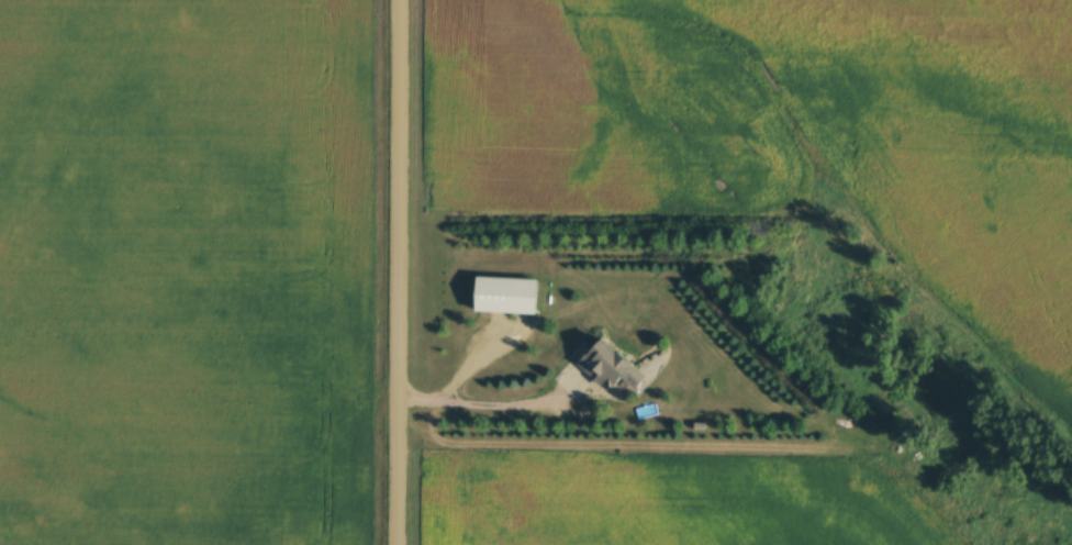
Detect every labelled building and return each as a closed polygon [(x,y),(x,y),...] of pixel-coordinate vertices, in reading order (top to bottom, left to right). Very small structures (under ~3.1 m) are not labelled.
[(481,283),(541,285),(540,318),(480,315),(481,283)] [(643,367),(613,335),(584,363),(614,395),(643,367)]
